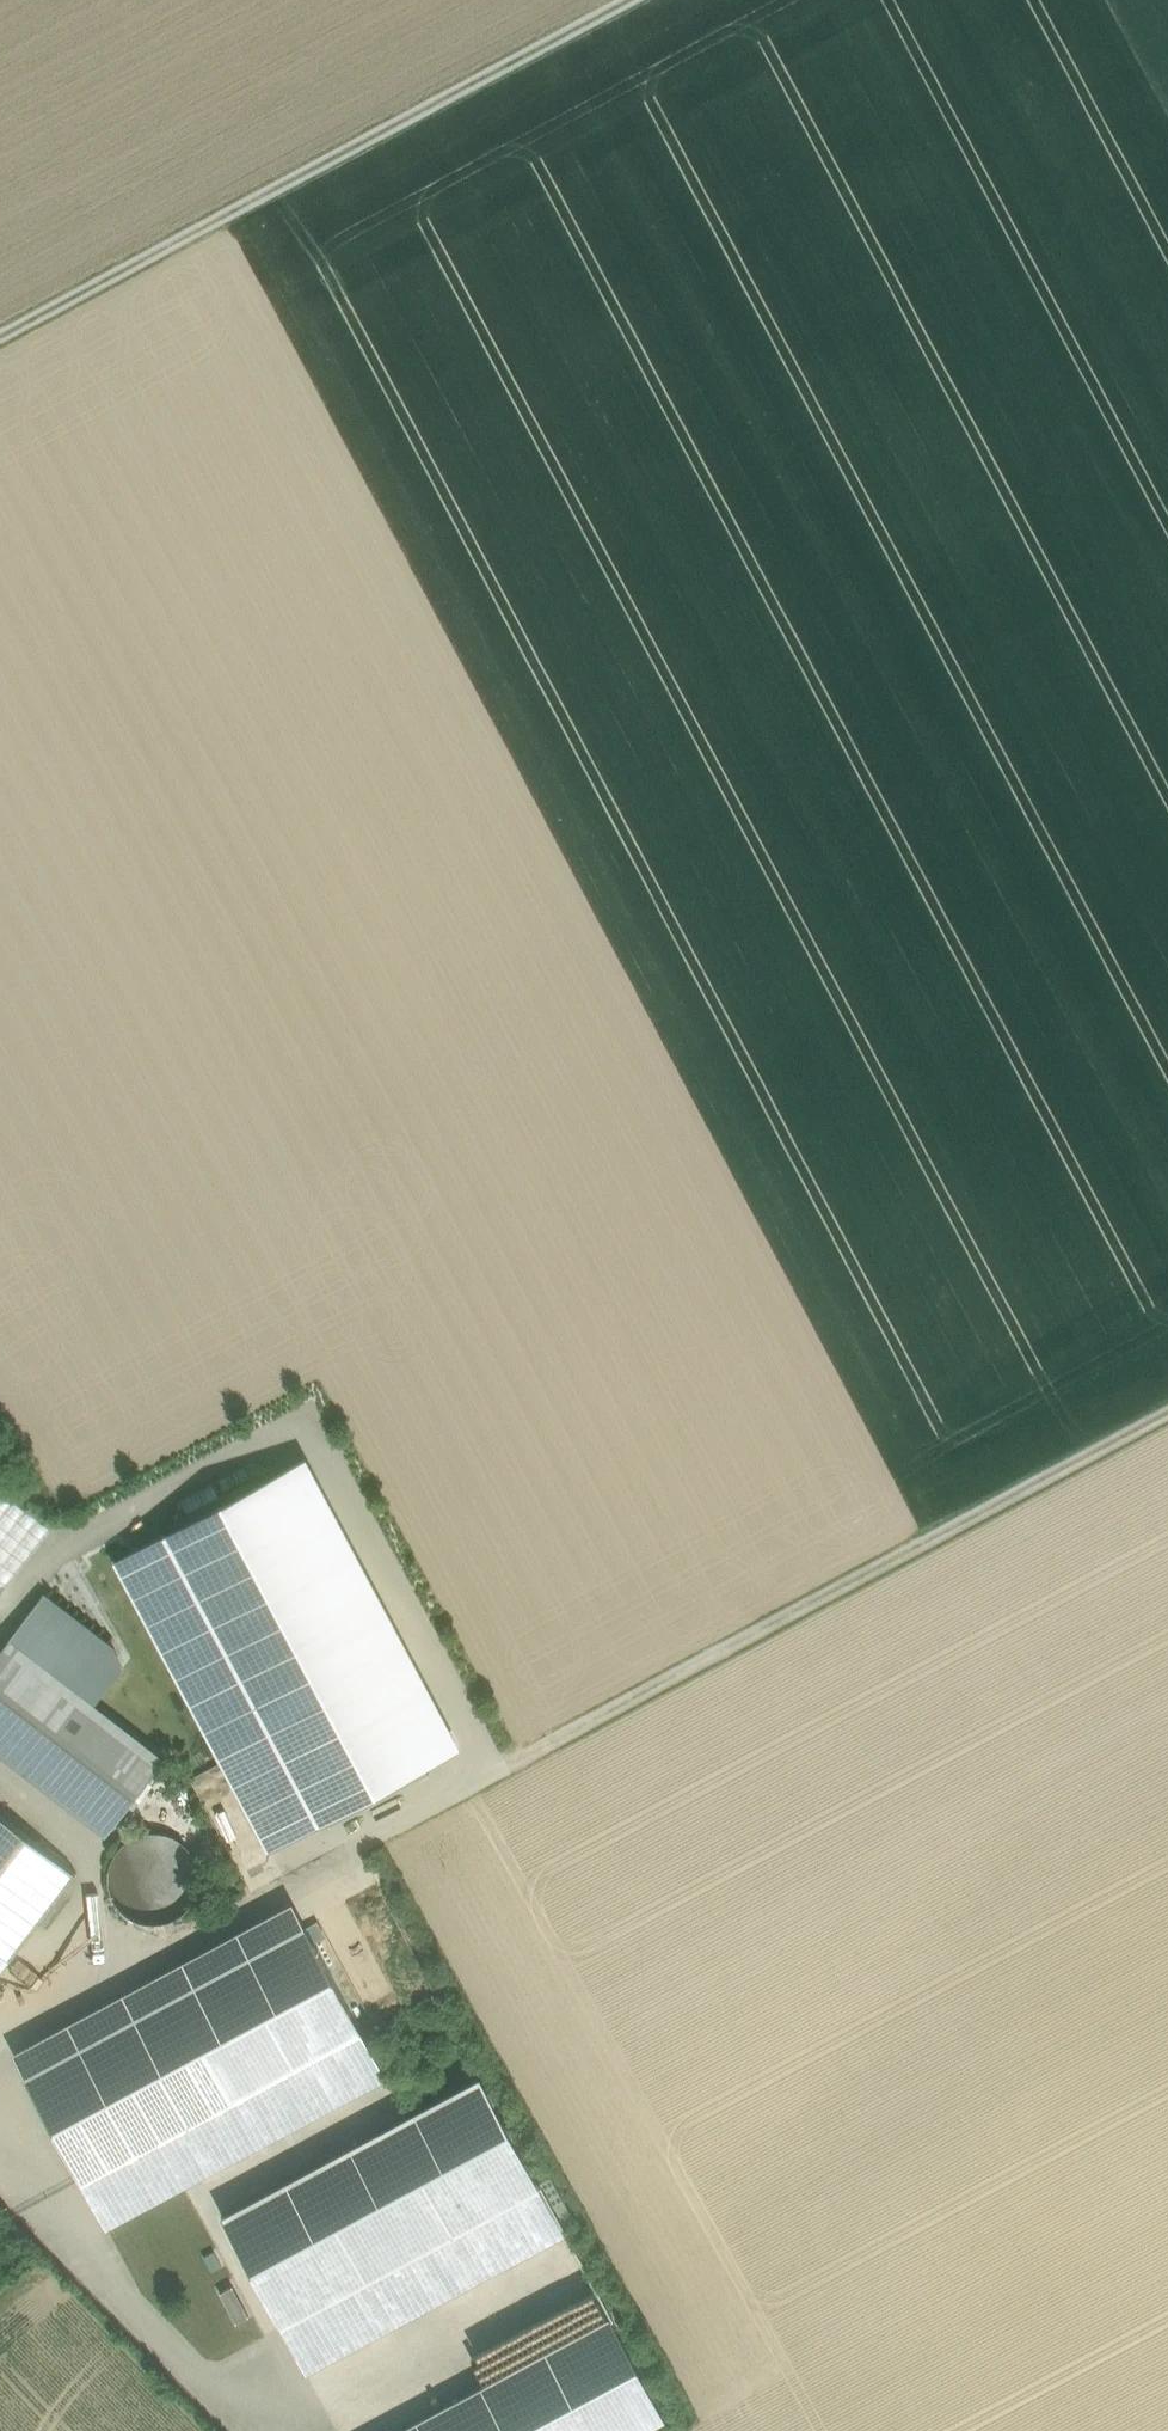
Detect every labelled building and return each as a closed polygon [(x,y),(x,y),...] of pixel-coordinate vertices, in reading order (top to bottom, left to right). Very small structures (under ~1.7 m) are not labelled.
[(173,1529),(115,1559),(272,1850),(327,1821),(331,1827),(431,1774),(427,1767),(461,1749),(305,1458),(271,1476),(268,1470),(221,1495),(215,1483),(181,1501),(187,1513),(169,1523),(173,1529)] [(52,1529),(0,1490),(0,1597),(52,1529)] [(0,1654),(0,1753),(107,1836),(165,1762),(92,1705),(123,1667),(112,1646),(46,1595),(0,1654)] [(0,1808),(0,1974),(83,1872),(0,1808)] [(118,1889),(152,1891),(151,1916),(183,1918),(188,1836),(121,1832),(118,1889)] [(13,2054),(107,2228),(388,2077),(295,1903),(13,2054)] [(567,2233),(481,2075),(221,2216),(307,2374),(567,2233)] [(239,2284),(218,2292),(231,2323),(252,2315),(239,2284)] [(396,2430),(641,2430),(665,2419),(611,2317),(396,2430)]
